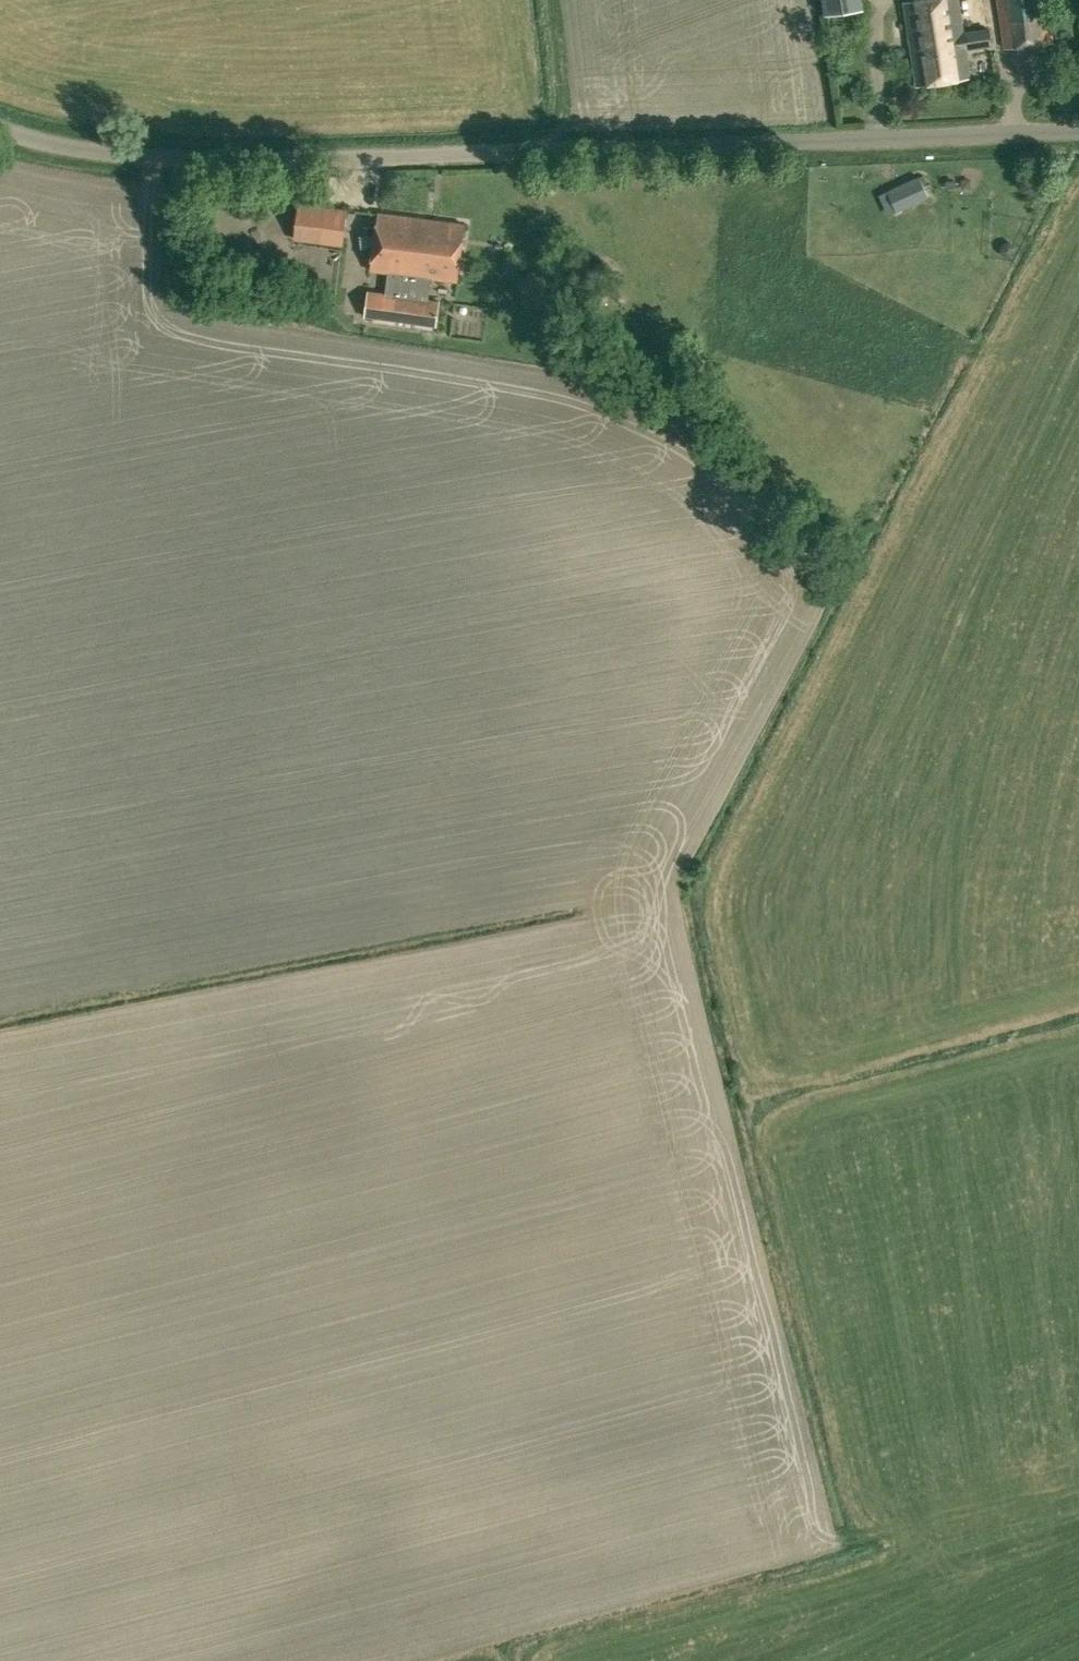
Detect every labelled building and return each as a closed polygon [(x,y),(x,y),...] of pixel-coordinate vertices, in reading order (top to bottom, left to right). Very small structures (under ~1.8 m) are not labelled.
[(823,15),(861,9),(860,0),(821,0),(823,15)] [(917,84),(970,76),(966,48),(992,44),(989,28),(963,32),(959,0),(911,0),(904,1),(917,84)] [(1006,48),(1053,42),(1047,2),(1053,2),(1052,0),(999,0),(1006,48)] [(884,190),(893,210),(925,196),(916,176),(884,190)] [(294,238),(341,244),(346,210),(298,204),(294,238)] [(365,316),(436,325),(440,300),(429,299),(431,277),(458,281),(465,223),(379,213),(372,270),(389,272),(386,293),(369,291),(365,316)] [(1001,253),(1005,256),(1011,256),(1015,251),(1014,245),(1010,242),(1004,242),(1000,247),(1001,253)]
